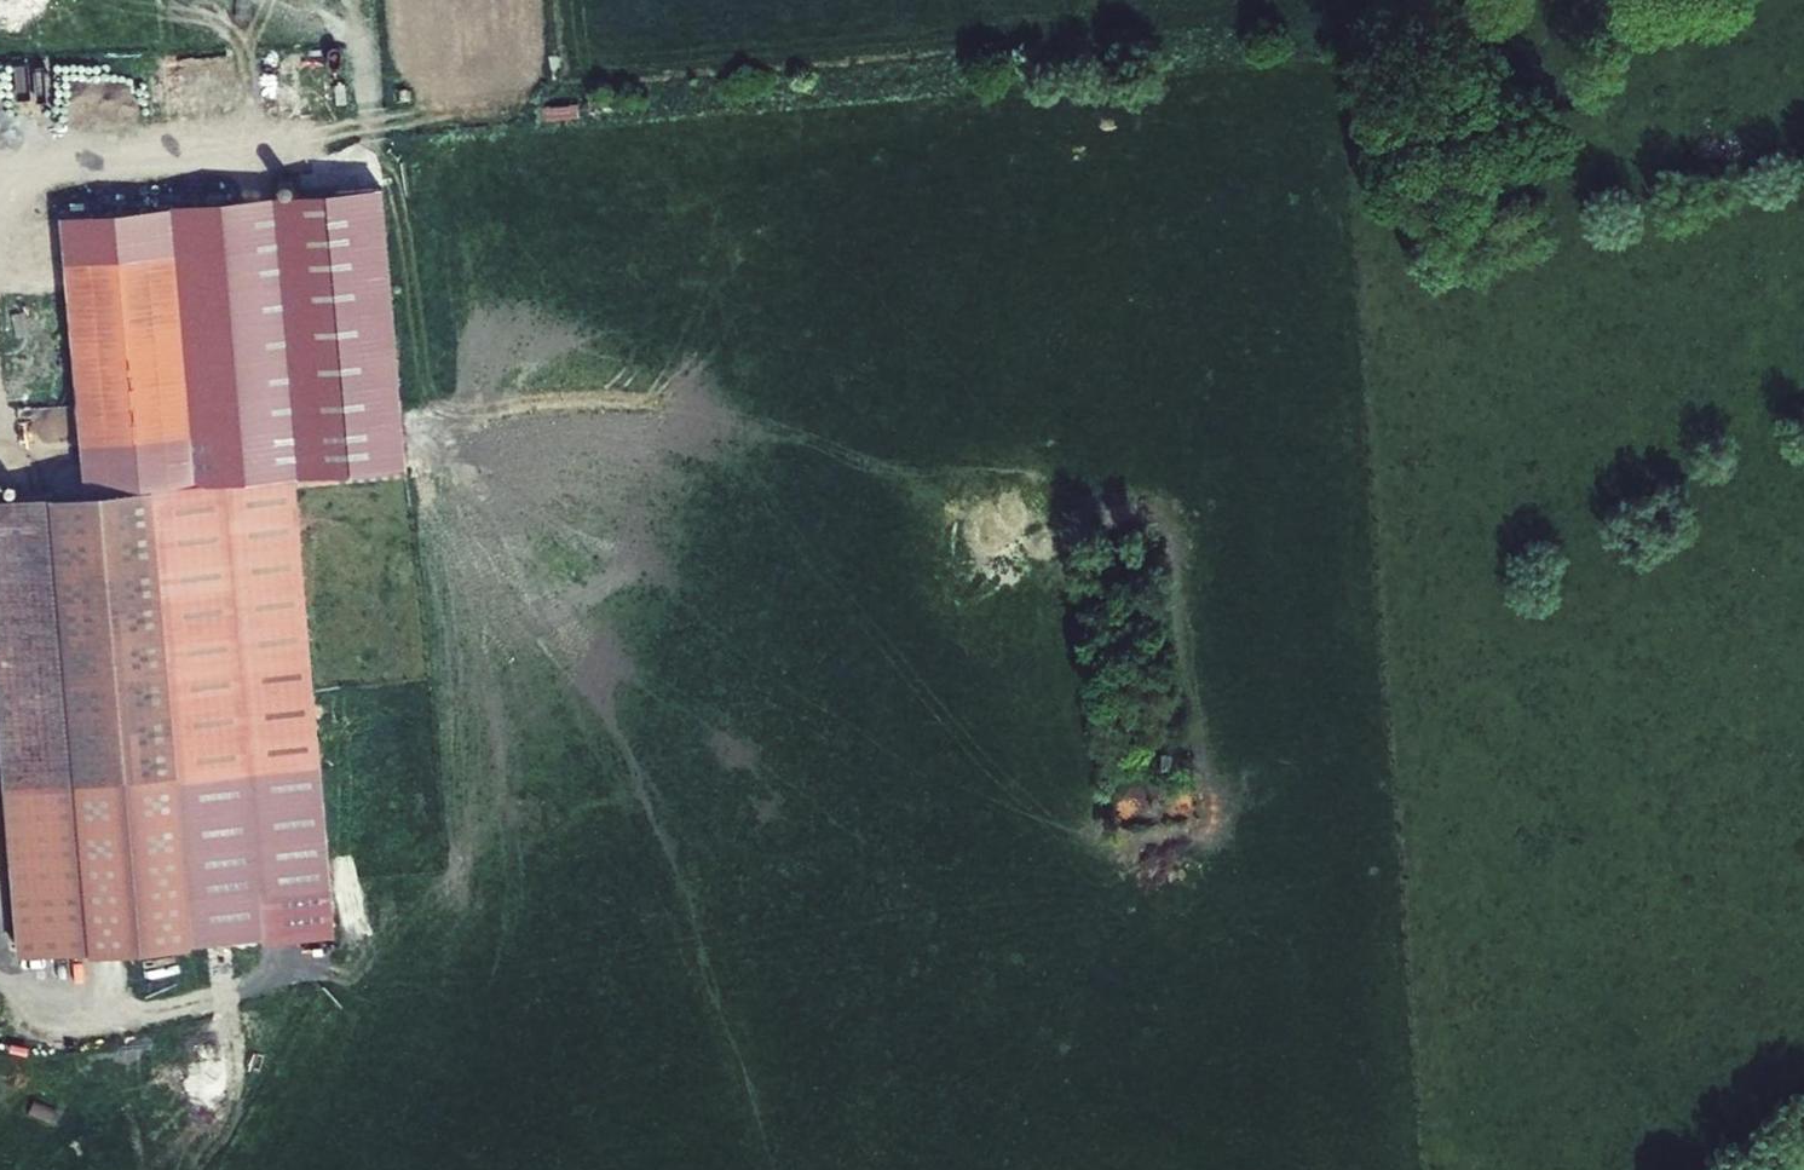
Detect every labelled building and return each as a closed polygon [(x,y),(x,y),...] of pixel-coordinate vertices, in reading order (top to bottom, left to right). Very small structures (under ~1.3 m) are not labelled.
[(386,191),(65,215),(69,260),(178,252),(195,482),(295,474),(406,466),(386,191)] [(69,260),(86,490),(0,496),(0,767),(2,788),(316,765),(295,475),(195,482),(178,252),(69,260)] [(316,765),(2,788),(15,956),(264,936),(260,897),(331,890),(316,765)]
